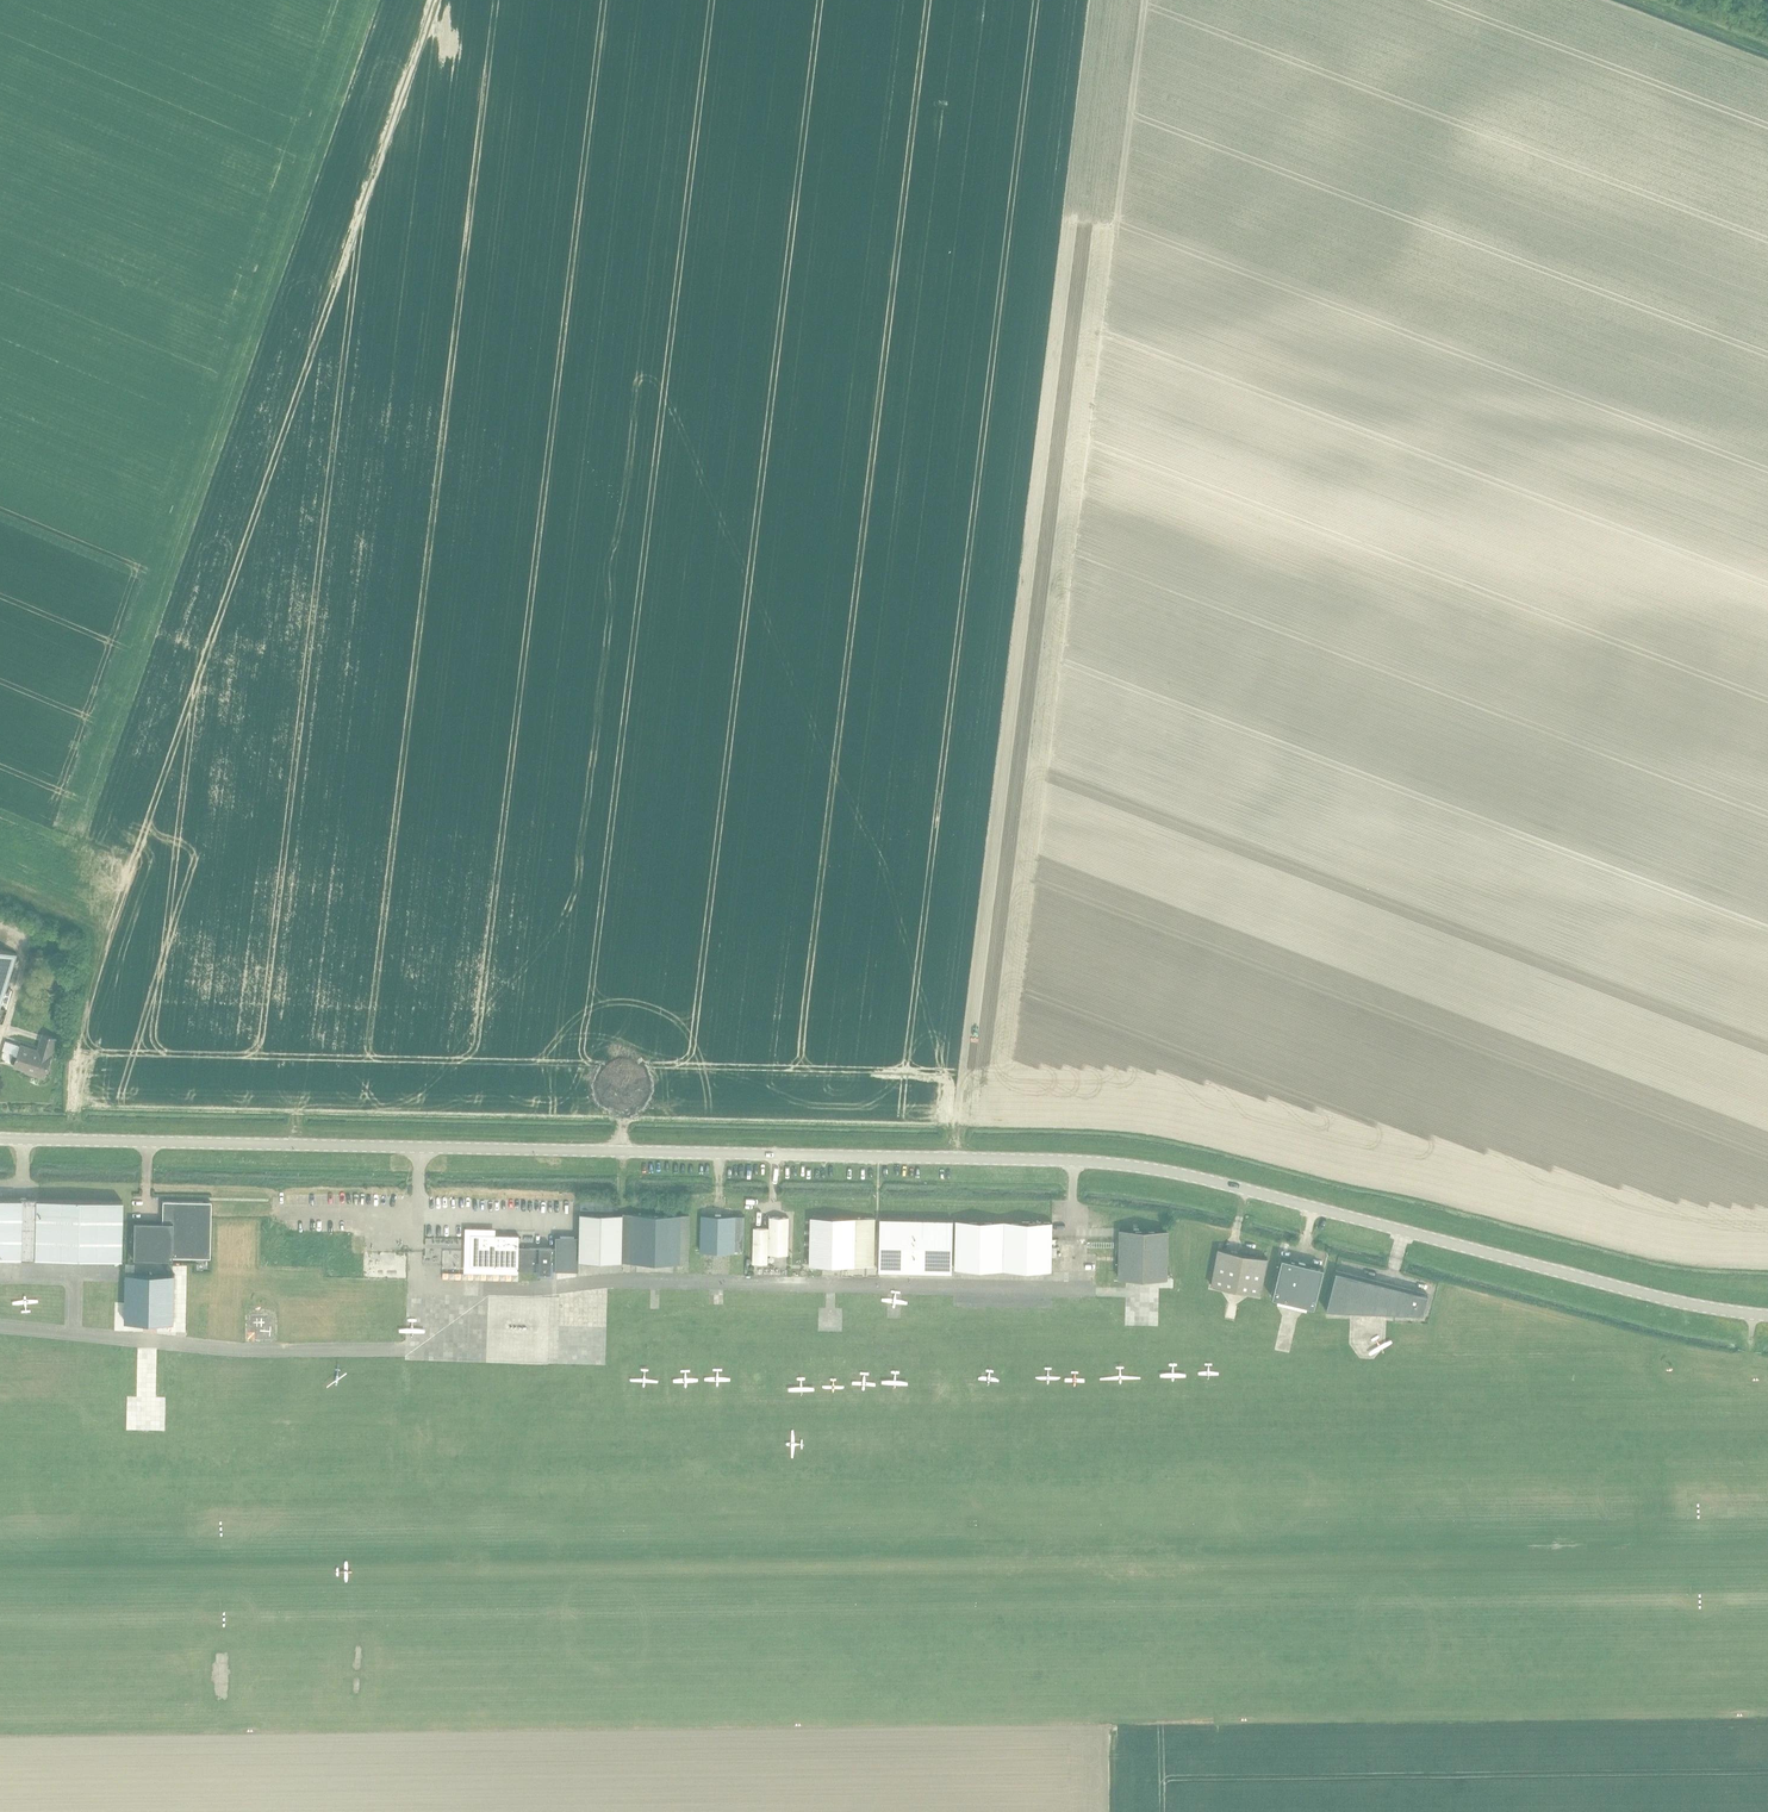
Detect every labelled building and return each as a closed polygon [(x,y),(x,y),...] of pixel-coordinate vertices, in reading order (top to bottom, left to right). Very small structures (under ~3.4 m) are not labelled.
[(3,1024),(7,1010),(1,1008),(17,954),(2,949),(8,931),(0,929),(0,1023),(3,1024)] [(15,1054),(18,1055),(15,1065),(27,1069),(26,1071),(45,1077),(57,1037),(42,1033),(38,1048),(21,1044),(6,1039),(3,1049),(14,1052),(15,1054)] [(0,1198),(0,1255),(20,1256),(21,1198),(0,1198)] [(21,1198),(20,1256),(34,1256),(35,1198),(21,1198)] [(35,1198),(34,1256),(120,1258),(122,1200),(35,1198)] [(211,1201),(162,1200),(162,1222),(133,1221),(132,1258),(171,1259),(171,1257),(210,1257),(211,1201)] [(580,1212),(579,1236),(579,1242),(579,1260),(621,1261),(623,1213),(614,1212),(580,1212)] [(622,1262),(631,1262),(689,1263),(690,1214),(623,1213),(622,1262)] [(734,1250),(735,1215),(702,1215),(701,1251),(734,1251),(734,1250)] [(735,1215),(734,1250),(744,1250),(744,1216),(735,1215)] [(810,1265),(842,1265),(843,1217),(811,1216),(810,1265)] [(754,1228),(753,1263),(767,1263),(767,1254),(787,1254),(788,1217),(770,1217),(769,1228),(754,1228)] [(843,1217),(842,1265),(854,1266),(854,1265),(874,1266),(875,1218),(843,1217)] [(952,1272),(953,1220),(880,1218),(879,1270),(952,1272)] [(1051,1270),(1052,1222),(956,1220),(955,1268),(1051,1270)] [(471,1234),(470,1266),(518,1267),(518,1269),(540,1270),(540,1268),(551,1269),(551,1270),(565,1270),(578,1271),(579,1260),(579,1242),(579,1236),(556,1236),(555,1249),(551,1248),(551,1250),(540,1249),(540,1248),(537,1248),(537,1226),(516,1225),(516,1235),(471,1234)] [(1123,1228),(1119,1228),(1118,1277),(1167,1278),(1168,1229),(1123,1228)] [(1267,1257),(1216,1249),(1211,1284),(1260,1294),(1267,1257)] [(1272,1255),(1262,1296),(1271,1298),(1272,1296),(1313,1306),(1323,1267),(1281,1257),(1272,1255)] [(1428,1294),(1335,1270),(1325,1309),(1423,1313),(1428,1294)] [(175,1273),(126,1273),(125,1321),(174,1322),(175,1273)] [(1515,1729),(1514,1737),(1529,1737),(1529,1729),(1515,1729)]
